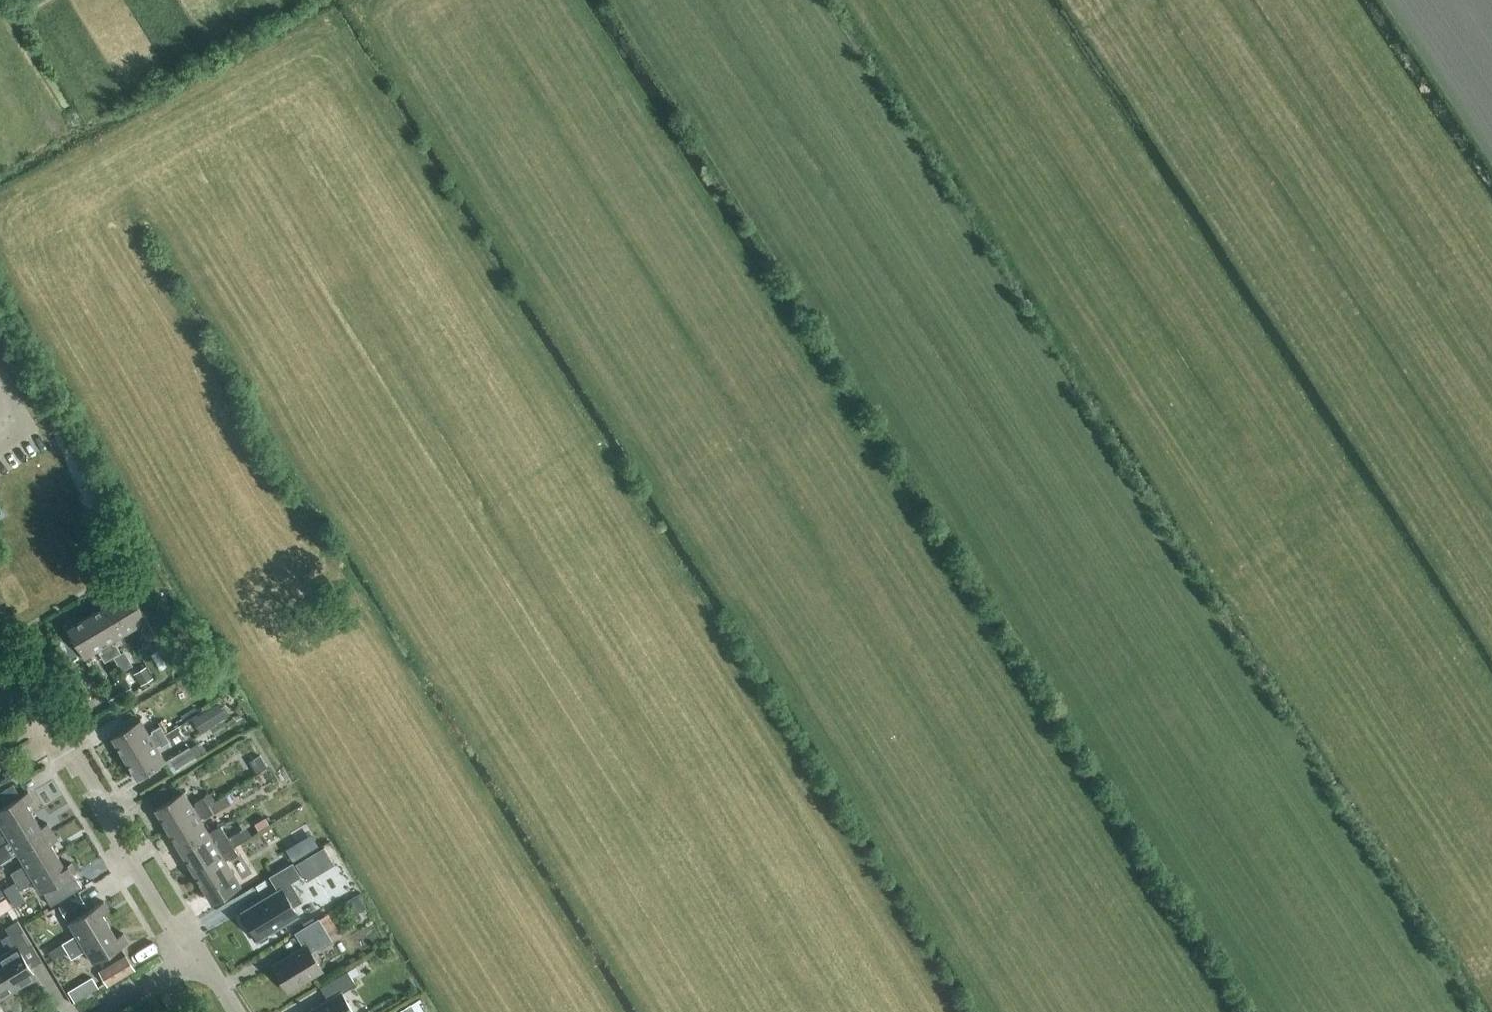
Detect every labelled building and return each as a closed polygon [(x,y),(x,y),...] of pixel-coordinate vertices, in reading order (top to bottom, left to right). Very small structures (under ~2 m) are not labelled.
[(109,604),(126,633),(139,625),(146,637),(155,632),(130,591),(109,604)] [(111,641),(126,633),(109,604),(88,617),(112,657),(120,652),(115,643),(113,644),(111,641)] [(104,662),(112,657),(88,617),(67,629),(84,658),(99,649),(101,652),(99,653),(104,662)] [(128,696),(121,684),(105,692),(112,705),(128,696)] [(167,701),(182,694),(177,684),(162,691),(167,701)] [(226,699),(197,712),(204,728),(233,715),(226,699)] [(124,758),(165,734),(160,726),(159,726),(151,714),(141,721),(140,720),(111,737),(124,758)] [(178,726),(165,734),(124,758),(137,779),(166,762),(158,749),(167,743),(170,747),(185,738),(178,726)] [(33,816),(26,804),(33,800),(28,791),(20,796),(14,785),(0,794),(0,824),(0,825),(0,835),(33,816)] [(167,830),(216,801),(212,793),(204,797),(203,797),(192,804),(184,791),(155,809),(167,830)] [(180,851),(210,833),(202,820),(213,813),(214,814),(226,807),(220,798),(216,801),(167,830),(180,851)] [(17,852),(52,832),(47,823),(40,827),(33,816),(0,835),(0,862),(17,852)] [(258,831),(269,824),(265,817),(254,824),(258,831)] [(229,836),(223,825),(210,833),(180,851),(193,871),(234,847),(245,840),(239,830),(229,836)] [(15,880),(57,856),(50,844),(57,840),(52,832),(17,852),(25,864),(11,872),(15,880)] [(298,844),(285,851),(292,863),(293,863),(305,855),(298,844)] [(234,847),(193,871),(212,903),(241,886),(227,862),(239,855),(234,847)] [(5,888),(8,894),(9,895),(34,880),(41,893),(77,872),(71,863),(64,867),(57,856),(15,881),(5,888)] [(310,857),(295,866),(306,884),(320,875),(310,857)] [(258,940),(298,916),(293,907),(303,902),(291,883),(301,877),(293,863),(292,863),(269,877),(277,890),(241,912),(258,940)] [(78,894),(57,907),(65,919),(86,906),(78,894)] [(355,915),(366,908),(358,896),(347,903),(355,915)] [(26,906),(32,918),(52,908),(46,897),(26,906)] [(67,951),(109,926),(102,914),(109,910),(104,901),(69,923),(76,935),(62,944),(67,951)] [(288,991),(322,971),(311,952),(331,940),(318,918),(294,933),(303,947),(272,965),(288,991)] [(17,988),(35,977),(20,952),(31,945),(17,921),(5,928),(9,935),(1,940),(9,952),(0,958),(0,961),(17,988)] [(109,926),(67,951),(72,959),(86,951),(93,963),(128,942),(123,933),(116,937),(109,926)] [(126,956),(99,972),(107,986),(134,969),(126,956)] [(17,988),(0,961),(0,998),(17,988)] [(341,994),(356,985),(347,971),(320,988),(328,1000),(309,1011),(352,1011),(341,994)] [(78,997),(103,988),(98,976),(74,985),(78,997)]
